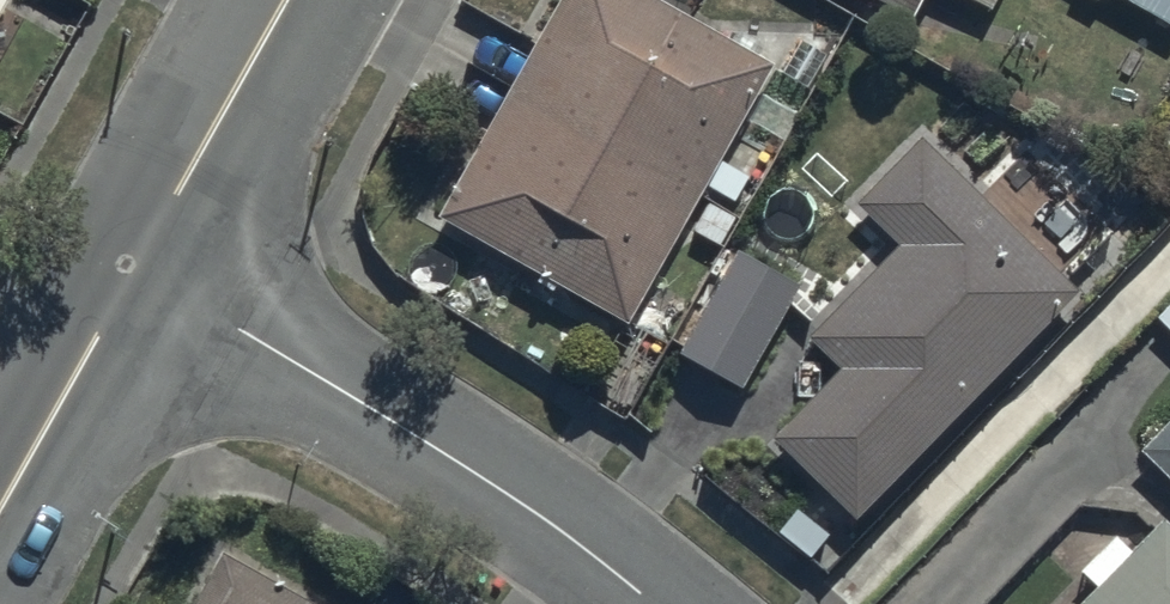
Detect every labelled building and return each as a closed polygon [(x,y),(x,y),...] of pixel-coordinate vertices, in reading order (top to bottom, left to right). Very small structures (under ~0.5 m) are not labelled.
[(649,0),(556,0),(434,220),(625,328),(772,69),(649,0)] [(915,20),(924,0),(872,0),(915,20)] [(991,16),(1001,0),(964,0),(991,16)] [(1169,28),(1169,0),(1122,0),(1169,28)] [(1076,297),(923,145),(856,209),(894,250),(800,343),(837,380),(769,448),(848,526),(1076,297)] [(1151,321),(1169,340),(1169,302),(1151,321)] [(1139,456),(1169,486),(1169,426),(1139,456)] [(1161,523),(1131,554),(1115,538),(1077,578),(1092,592),(1081,603),(1169,603),(1169,531),(1161,523)] [(217,553),(191,603),(304,603),(217,553)]
